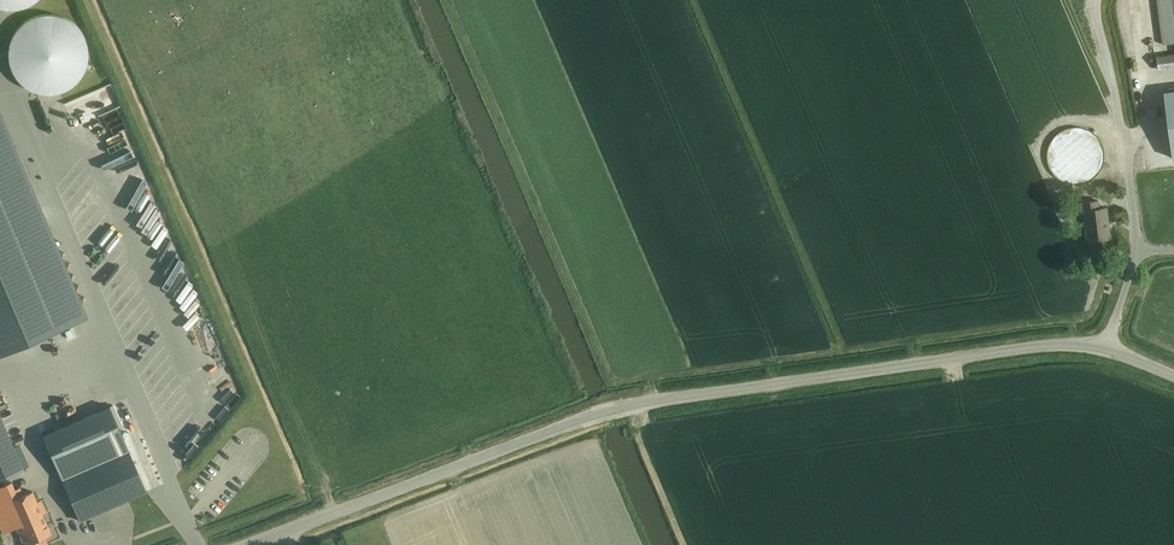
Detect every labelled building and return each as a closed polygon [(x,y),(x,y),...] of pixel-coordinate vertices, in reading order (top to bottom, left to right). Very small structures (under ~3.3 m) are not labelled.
[(1163,44),(1173,43),(1173,0),(1157,0),(1163,44)] [(1173,67),(1173,54),(1156,57),(1158,69),(1173,67)] [(1164,91),(1172,158),(1173,158),(1173,90),(1164,91)] [(1096,164),(1097,156),(1096,149),(1093,142),(1088,136),(1082,132),(1075,129),(1068,128),(1061,129),(1054,132),(1048,136),(1043,142),(1040,149),(1039,156),(1040,164),(1043,171),(1048,176),(1054,181),(1061,184),(1068,185),(1075,184),(1082,181),(1088,176),(1093,171),(1096,164)] [(69,320),(0,160),(0,350),(69,320)] [(1094,240),(1111,238),(1107,208),(1099,208),(1099,201),(1080,203),(1081,211),(1085,211),(1087,230),(1092,230),(1094,240)] [(979,217),(985,215),(981,202),(975,204),(979,217)] [(193,394),(208,384),(200,371),(184,381),(193,394)] [(146,491),(129,451),(109,406),(42,435),(62,480),(80,520),(146,491)] [(23,470),(0,417),(0,480),(23,470)] [(44,536),(50,533),(34,495),(20,501),(13,485),(0,491),(0,521),(12,516),(24,544),(28,542),(29,544),(48,544),(44,536)]
